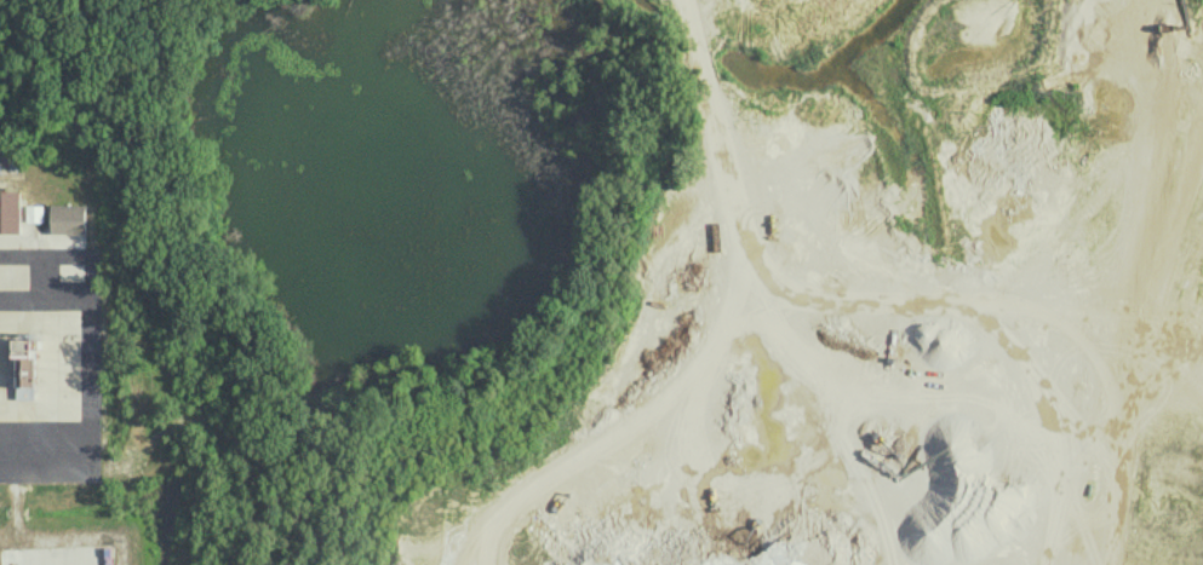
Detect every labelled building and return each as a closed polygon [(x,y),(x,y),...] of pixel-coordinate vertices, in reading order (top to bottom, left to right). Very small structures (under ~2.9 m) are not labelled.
[(20,232),(21,190),(0,190),(0,232),(20,232)] [(43,204),(26,203),(26,220),(43,220),(43,204)] [(51,232),(86,233),(87,204),(52,203),(51,232)]
